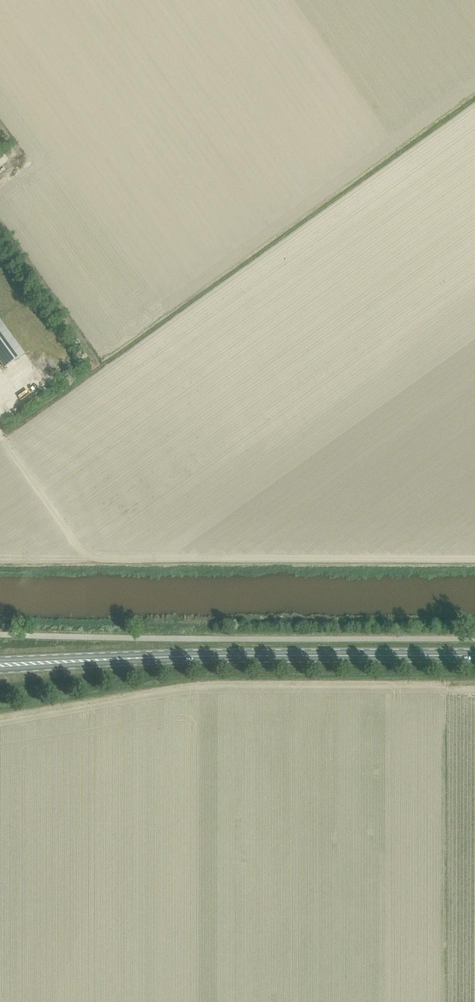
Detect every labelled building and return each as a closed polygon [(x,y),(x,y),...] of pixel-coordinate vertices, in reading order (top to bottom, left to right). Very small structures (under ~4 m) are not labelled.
[(25,354),(0,319),(0,363),(4,369),(25,354)]
